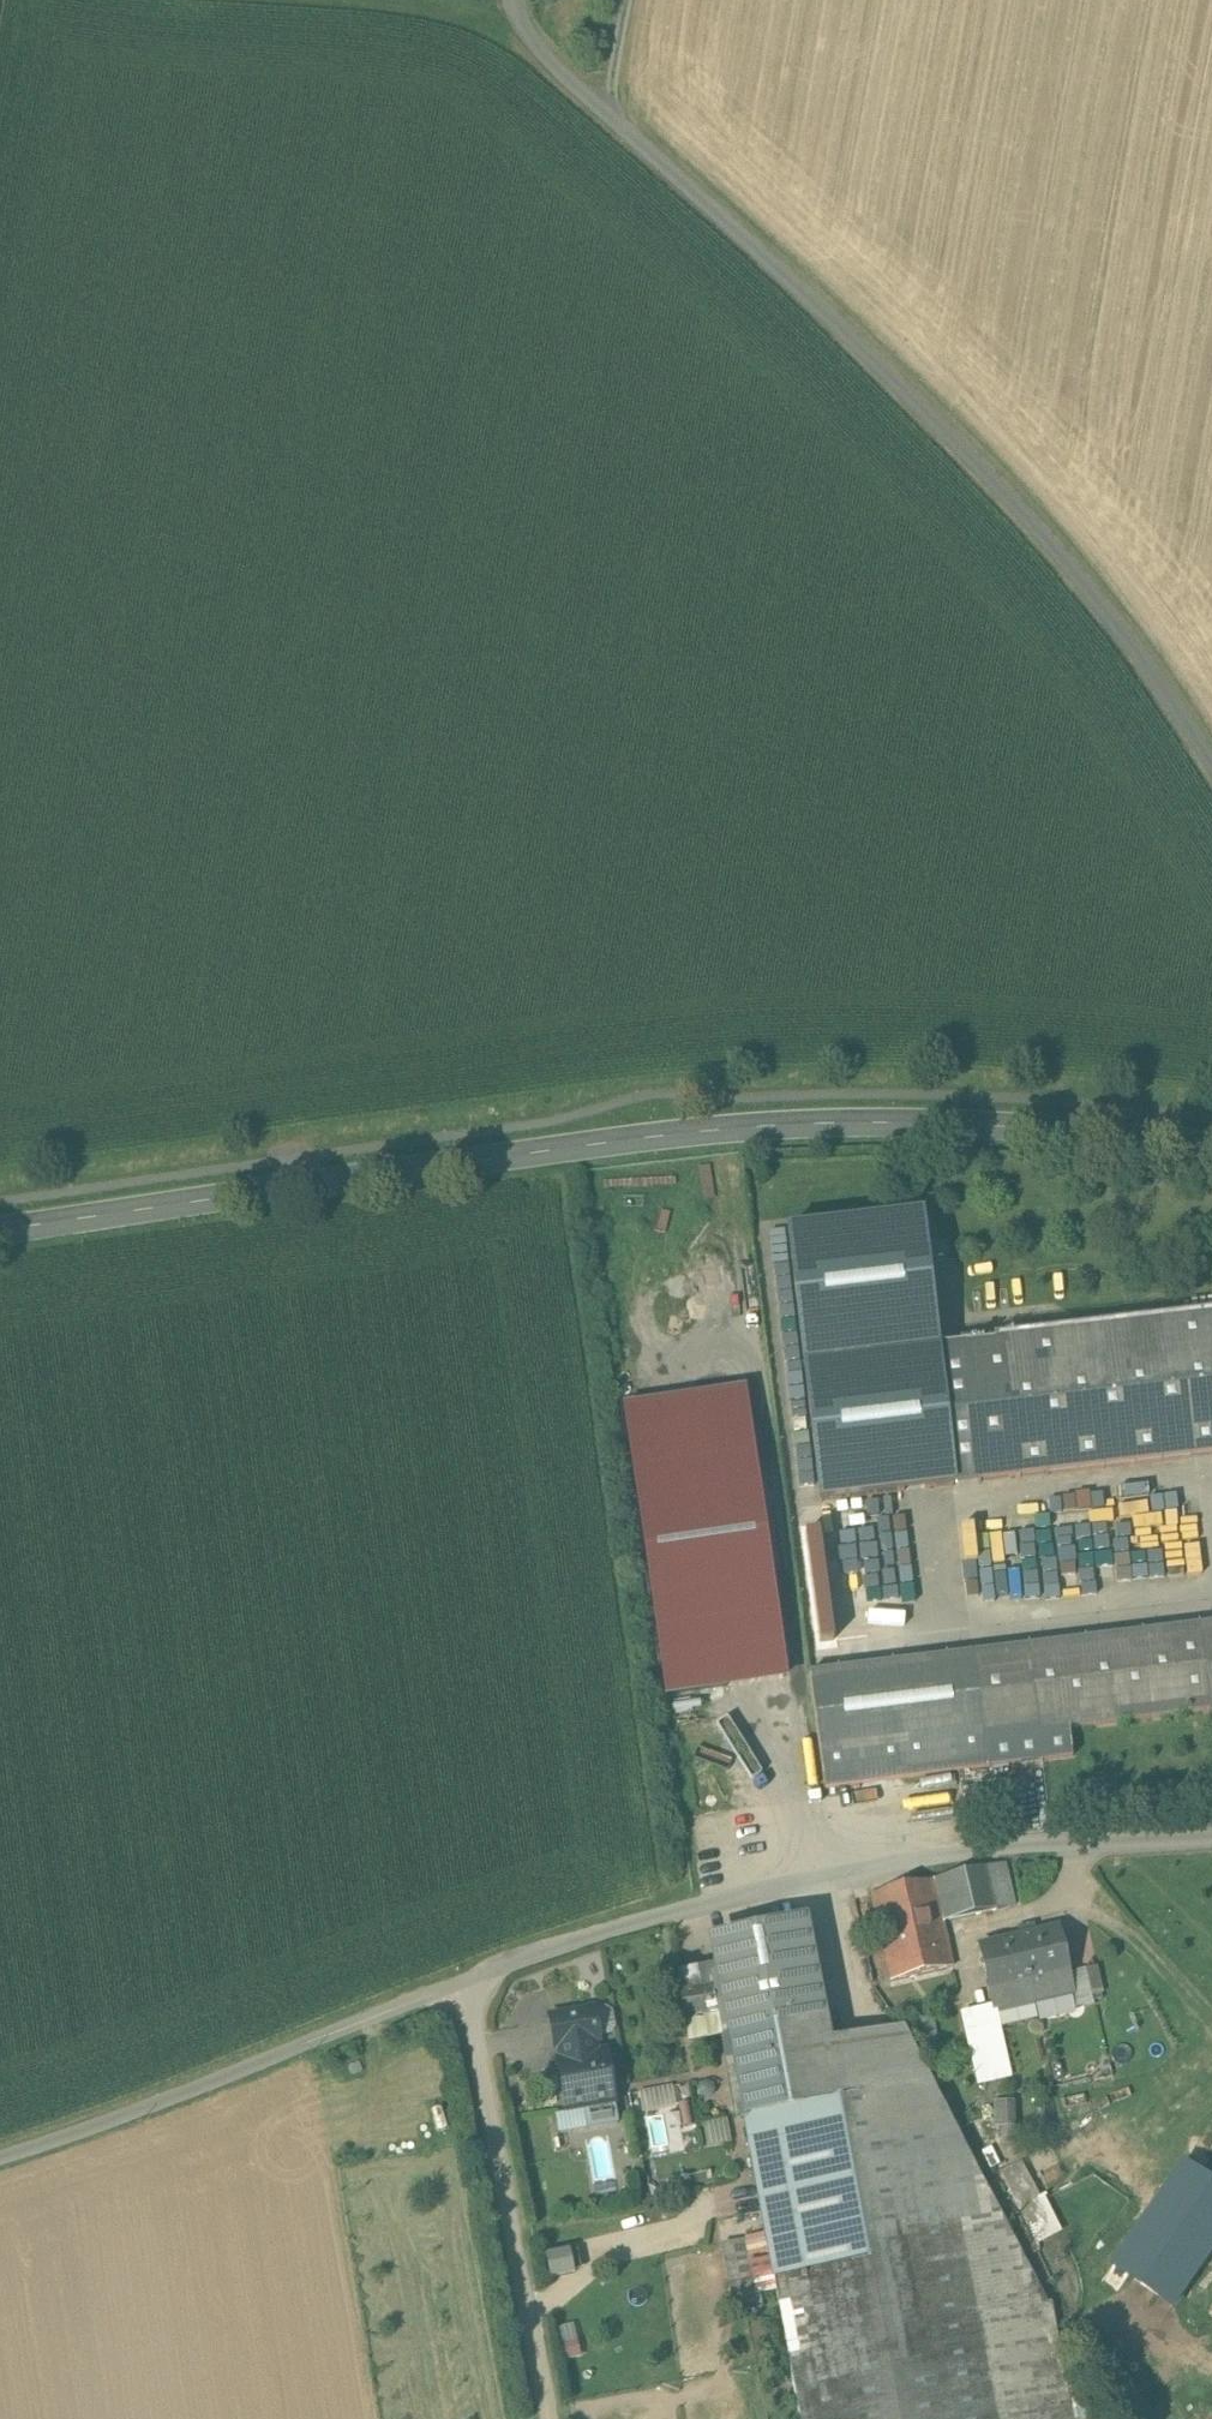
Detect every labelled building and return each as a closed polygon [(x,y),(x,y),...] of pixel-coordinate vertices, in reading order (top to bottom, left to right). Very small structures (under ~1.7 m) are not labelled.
[(922,1215),(788,1231),(810,1414),(820,1502),(955,1486),(938,1350),(922,1215)] [(1003,1343),(1002,1343),(1018,1479),(1211,1456),(1211,1318),(1003,1343)] [(1002,1343),(962,1348),(978,1483),(1018,1479),(1002,1343)] [(955,1486),(978,1483),(962,1348),(938,1350),(955,1486)] [(748,1386),(624,1402),(662,1695),(786,1679),(748,1386)] [(1180,1501),(1139,1502),(1140,1533),(1181,1532),(1180,1501)] [(1211,1712),(1211,1625),(1200,1626),(1210,1712),(1211,1712)] [(1200,1626),(1028,1647),(1038,1733),(1210,1712),(1200,1626)] [(980,1683),(977,1684),(984,1739),(985,1739),(1038,1733),(1028,1647),(976,1653),(980,1683)] [(976,1653),(809,1674),(825,1789),(989,1768),(985,1739),(984,1739),(977,1684),(980,1683),(976,1653)] [(933,1879),(942,1921),(1015,1905),(1005,1862),(933,1879)] [(933,1879),(870,1893),(890,1980),(953,1966),(942,1921),(933,1879)] [(731,1939),(738,1969),(806,1955),(800,1925),(731,1939)] [(1056,1931),(1020,1939),(1034,1999),(1070,1990),(1064,1966),(1056,1931)] [(996,2008),(1034,1999),(1020,1939),(982,1948),(996,2008)] [(738,1969),(676,1982),(687,2037),(726,2029),(816,2011),(806,1955),(738,1969)] [(1100,1959),(1064,1966),(1070,1990),(1073,2000),(1107,1992),(1100,1959)] [(816,2011),(726,2029),(743,2118),(834,2100),(822,2043),(816,2011)] [(592,2012),(550,2019),(555,2048),(560,2047),(592,2041),(597,2039),(592,2012)] [(822,2043),(834,2100),(743,2118),(799,2418),(1072,2418),(1050,2303),(1047,2304),(902,2028),(822,2043)] [(592,2041),(560,2047),(562,2061),(558,2062),(567,2111),(614,2101),(605,2053),(595,2055),(592,2041)] [(640,2090),(645,2112),(678,2106),(673,2083),(640,2090)] [(1093,2090),(1062,2094),(1065,2114),(1096,2110),(1093,2090)] [(707,2120),(708,2143),(732,2142),(731,2119),(707,2120)] [(611,2135),(590,2137),(594,2180),(615,2178),(611,2135)] [(1211,2253),(1211,2178),(1181,2157),(1112,2261),(1177,2305),(1211,2253)] [(545,2251),(551,2277),(576,2271),(570,2245),(545,2251)] [(575,2321),(560,2326),(569,2358),(585,2353),(575,2321)]
